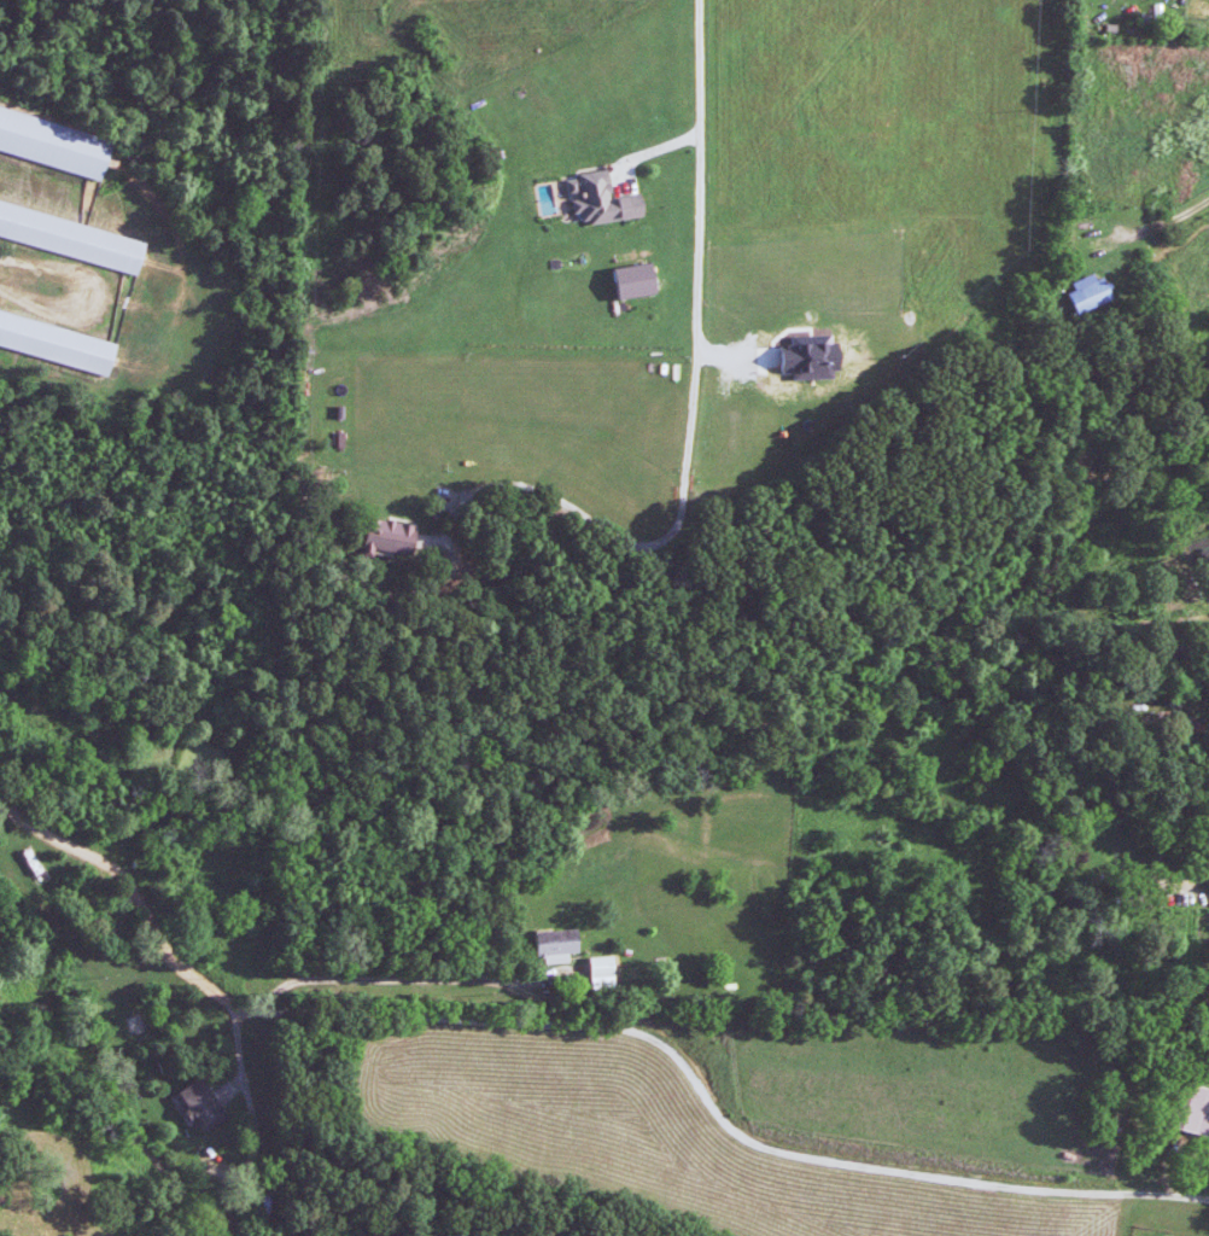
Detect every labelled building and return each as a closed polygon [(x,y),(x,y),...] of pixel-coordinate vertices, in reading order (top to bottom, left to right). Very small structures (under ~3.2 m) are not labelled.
[(101,178),(112,138),(0,107),(0,150),(101,178)] [(147,235),(0,201),(0,236),(139,268),(147,235)] [(618,299),(656,296),(654,264),(615,267),(618,299)] [(1093,281),(1090,273),(1068,284),(1071,290),(1065,293),(1076,315),(1111,298),(1101,278),(1093,281)] [(0,311),(0,346),(108,374),(116,341),(0,311)] [(833,380),(833,369),(843,369),(842,344),(830,345),(830,338),(777,340),(778,373),(790,373),(790,381),(833,380)] [(416,527),(369,517),(361,556),(371,557),(372,550),(410,558),(416,527)] [(566,963),(566,953),(577,953),(576,930),(534,932),(535,964),(566,963)] [(613,986),(612,957),(588,957),(589,987),(613,986)] [(221,1120),(205,1080),(177,1092),(184,1108),(190,1105),(200,1129),(221,1120)] [(1194,1085),(1181,1128),(1204,1135),(1208,1119),(1208,1089),(1194,1085)]
